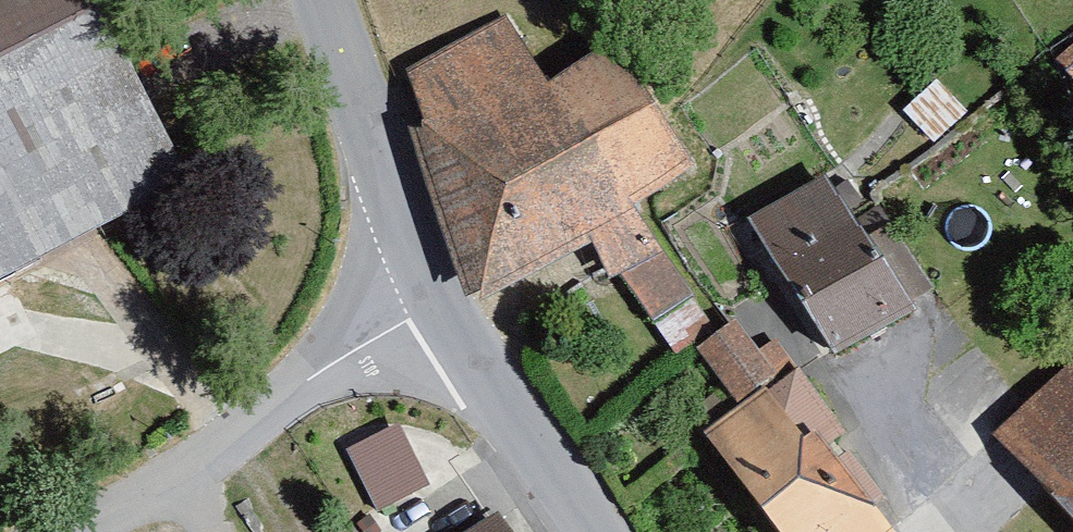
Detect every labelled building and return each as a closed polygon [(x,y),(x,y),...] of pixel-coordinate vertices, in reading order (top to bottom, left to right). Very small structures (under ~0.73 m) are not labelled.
[(173,180),(81,0),(0,0),(0,264),(173,180)] [(516,12),(406,71),(485,296),(601,236),(669,337),(716,308),(643,196),(706,155),(628,38),(556,68),(516,12)] [(916,297),(832,162),(752,210),(836,346),(916,297)] [(749,306),(705,338),(746,392),(707,421),(790,531),(899,531),(911,523),(749,306)] [(1002,432),(1072,503),(1072,366),(1002,432)] [(380,505),(434,481),(405,418),(352,442),(380,505)] [(508,501),(443,531),(532,531),(508,501)]
